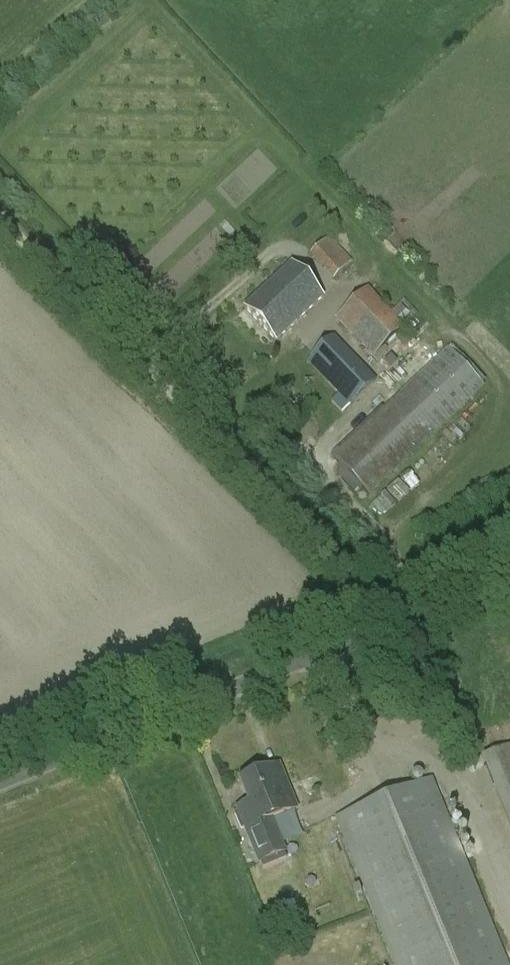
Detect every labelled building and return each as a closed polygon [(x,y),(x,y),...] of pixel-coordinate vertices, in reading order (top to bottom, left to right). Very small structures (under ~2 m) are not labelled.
[(350,261),(329,236),(310,253),(331,278),(350,261)] [(276,344),(323,300),(291,267),(245,310),(276,344)] [(367,289),(336,319),(373,357),(404,327),(367,289)] [(405,303),(395,311),(404,321),(413,313),(405,303)] [(306,362),(337,395),(330,401),(341,413),(376,381),(334,336),(306,362)] [(369,498),(484,388),(448,349),(332,459),(369,498)] [(390,511),(411,492),(399,480),(378,499),(390,511)] [(509,831),(509,748),(481,760),(509,831)] [(284,854),(278,840),(271,823),(297,810),(289,790),(278,795),(268,772),(239,783),(248,805),(236,810),(238,813),(233,815),(240,831),(244,829),(253,850),(259,865),(260,864),(262,871),(287,861),(284,854)] [(432,779),(334,819),(393,964),(507,964),(432,779)]
